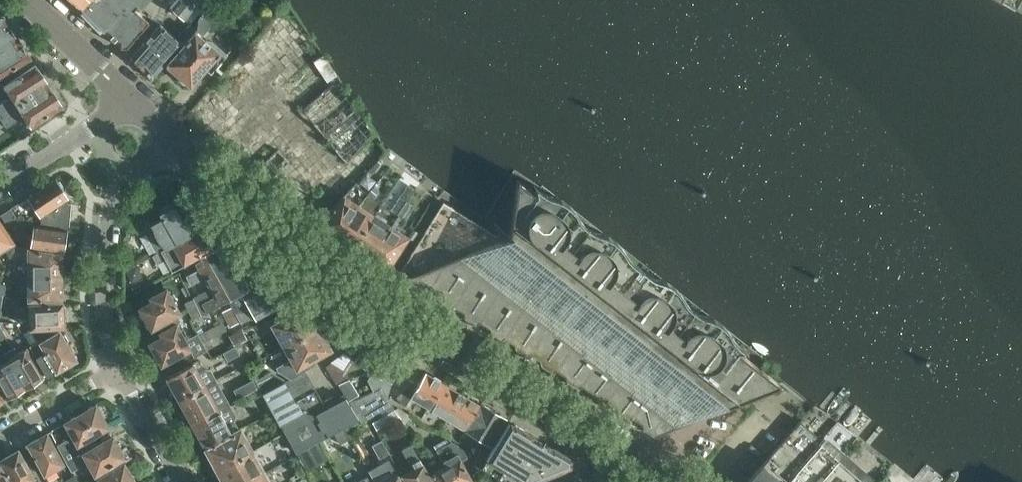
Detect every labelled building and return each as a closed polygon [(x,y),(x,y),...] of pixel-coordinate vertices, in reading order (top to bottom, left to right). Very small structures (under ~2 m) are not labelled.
[(104,30),(127,3),(134,8),(137,4),(141,7),(147,0),(89,0),(82,8),(104,30)] [(184,18),(200,0),(176,0),(170,6),(184,18)] [(207,7),(215,14),(224,3),(221,0),(214,0),(207,7)] [(127,3),(104,30),(120,46),(127,46),(149,21),(134,8),(127,3)] [(196,27),(194,30),(202,36),(218,17),(215,14),(207,7),(198,17),(196,27)] [(17,36),(4,15),(0,15),(0,48),(17,36)] [(152,79),(165,64),(183,43),(172,34),(168,30),(160,23),(130,56),(143,70),(144,70),(152,79)] [(183,43),(165,64),(179,76),(179,79),(183,83),(186,82),(191,86),(206,67),(211,71),(226,56),(220,51),(221,51),(219,46),(212,40),(207,40),(202,36),(194,30),(183,43)] [(0,48),(0,78),(31,58),(17,36),(0,48)] [(4,85),(12,97),(0,105),(0,116),(49,85),(36,64),(4,85)] [(303,107),(347,161),(369,139),(375,133),(334,83),(303,107)] [(1,117),(6,126),(23,115),(31,127),(63,106),(49,86),(1,117)] [(285,142),(278,148),(290,160),(296,153),(285,142)] [(290,160),(278,148),(249,176),(261,187),(290,160)] [(320,225),(338,236),(359,204),(367,194),(381,176),(378,174),(364,192),(360,189),(351,200),(344,196),(331,209),(320,225)] [(347,245),(353,249),(374,215),(365,209),(373,199),(370,197),(384,179),(381,176),(367,194),(359,204),(338,236),(345,240),(345,241),(346,242),(347,245)] [(41,224),(65,228),(65,225),(69,225),(71,203),(67,203),(67,199),(69,198),(63,189),(63,186),(60,180),(57,180),(56,178),(28,196),(41,216),(41,224)] [(562,378),(566,379),(578,387),(580,383),(590,389),(591,395),(603,403),(606,399),(615,405),(616,411),(629,419),(631,415),(641,421),(642,427),(654,434),(657,433),(656,431),(668,413),(680,421),(680,422),(681,423),(697,416),(695,415),(725,403),(727,404),(739,399),(738,399),(761,370),(766,374),(767,373),(530,188),(529,189),(524,196),(516,195),(516,194),(515,194),(509,236),(502,239),(443,202),(400,271),(408,276),(404,278),(425,291),(427,288),(437,294),(438,300),(451,307),(453,304),(462,310),(464,316),(476,323),(478,320),(488,326),(489,331),(502,339),(504,335),(513,341),(515,347),(527,355),(529,351),(539,357),(540,363),(552,370),(550,373),(553,376),(557,377),(562,378)] [(364,253),(370,257),(403,206),(404,206),(407,201),(400,196),(384,221),(374,215),(353,249),(358,252),(362,252),(363,253),(364,253)] [(403,206),(370,257),(388,268),(409,237),(397,229),(416,201),(410,197),(407,201),(404,206),(403,206)] [(157,253),(194,231),(186,216),(182,218),(177,209),(178,205),(171,203),(162,208),(161,211),(160,212),(162,216),(162,217),(154,222),(146,220),(144,230),(157,253)] [(11,207),(0,214),(7,224),(17,217),(11,207)] [(8,247),(9,250),(8,252),(11,254),(17,245),(0,220),(0,252),(8,247)] [(31,247),(61,252),(63,252),(64,250),(66,248),(67,241),(65,239),(67,228),(65,228),(41,224),(35,223),(34,223),(31,247)] [(173,271),(193,259),(213,248),(212,245),(213,242),(210,237),(207,236),(206,234),(204,235),(201,228),(194,231),(157,253),(152,255),(156,262),(165,258),(173,271)] [(23,246),(17,245),(12,256),(23,255),(23,246)] [(258,283),(246,271),(236,262),(230,265),(218,245),(213,248),(193,259),(199,269),(187,276),(191,284),(203,277),(209,288),(193,297),(194,298),(197,303),(203,314),(241,293),(258,283)] [(28,246),(28,276),(64,276),(64,265),(61,263),(61,252),(31,247),(28,246)] [(222,311),(226,318),(264,297),(265,299),(285,288),(285,287),(282,289),(273,274),(258,283),(241,293),(246,301),(243,302),(237,301),(231,305),(231,306),(222,311)] [(64,276),(28,276),(28,299),(62,299),(62,288),(64,286),(64,276)] [(146,319),(152,328),(180,313),(166,288),(151,297),(153,300),(140,307),(141,309),(140,312),(143,318),(146,319)] [(264,297),(226,318),(231,326),(240,320),(243,326),(291,299),(285,288),(265,299),(264,297)] [(197,303),(194,298),(186,302),(189,308),(197,303)] [(63,305),(63,302),(30,304),(31,328),(64,326),(64,316),(66,312),(66,306),(63,305)] [(194,318),(203,314),(197,303),(189,308),(194,318)] [(272,324),(284,345),(318,325),(313,318),(299,309),(272,324)] [(223,321),(199,335),(202,342),(213,336),(226,328),(223,321)] [(202,342),(199,335),(198,333),(186,340),(176,324),(161,332),(163,335),(150,343),(151,345),(150,348),(152,353),(156,354),(161,364),(177,355),(182,364),(207,350),(202,342)] [(279,369),(291,377),(305,369),(309,367),(311,360),(330,348),(326,340),(328,339),(330,333),(326,326),(320,324),(318,325),(284,345),(273,351),(281,365),(278,367),(279,369)] [(250,337),(245,329),(233,336),(238,344),(250,337)] [(39,343),(38,340),(29,345),(47,375),(55,370),(56,371),(77,359),(67,344),(70,339),(66,332),(61,332),(60,331),(39,343)] [(355,359),(373,370),(387,347),(369,336),(355,359)] [(239,354),(235,346),(223,352),(228,360),(239,354)] [(387,347),(373,370),(368,379),(373,390),(349,401),(361,421),(392,403),(382,386),(392,381),(405,358),(387,347)] [(12,348),(5,353),(26,388),(40,380),(41,378),(44,376),(27,348),(16,354),(12,348)] [(5,353),(0,355),(0,387),(7,398),(9,396),(12,397),(26,388),(5,353)] [(178,398),(179,400),(216,380),(210,369),(204,368),(199,359),(166,377),(172,387),(170,390),(174,398),(178,398)] [(326,366),(333,373),(341,368),(334,359),(326,366)] [(305,369),(291,377),(292,378),(282,383),(278,375),(272,371),(257,380),(296,452),(358,418),(343,394),(334,399),(335,403),(328,407),(305,369)] [(411,396),(429,407),(444,383),(425,372),(415,389),(411,396)] [(359,394),(349,378),(338,383),(349,400),(359,394)] [(234,390),(238,398),(257,387),(252,379),(234,390)] [(191,422),(217,407),(228,401),(216,380),(179,400),(184,408),(182,412),(186,419),(190,420),(191,422)] [(433,428),(440,432),(462,393),(444,383),(429,407),(442,415),(433,428)] [(400,405),(411,396),(415,389),(407,384),(393,396),(400,405)] [(440,432),(446,436),(458,442),(462,435),(449,428),(453,421),(465,429),(480,404),(462,393),(440,432)] [(109,426),(96,403),(65,421),(78,444),(89,438),(109,426)] [(392,403),(403,423),(409,414),(392,403)] [(480,404),(465,429),(465,430),(491,445),(507,418),(481,403),(480,404)] [(200,438),(205,447),(239,429),(234,421),(235,415),(229,404),(219,410),(193,425),(193,426),(192,430),(196,437),(200,438)] [(191,422),(193,425),(219,410),(217,407),(191,422)] [(395,409),(381,416),(385,423),(399,415),(395,409)] [(510,472),(526,481),(528,481),(571,465),(571,464),(572,458),(572,457),(553,446),(552,446),(533,435),(533,434),(514,422),(514,423),(509,421),(487,458),(504,469),(510,472)] [(800,421),(780,444),(801,462),(821,439),(800,421)] [(214,468),(215,470),(252,450),(240,428),(239,429),(205,447),(206,449),(204,450),(211,463),(213,462),(216,467),(214,468)] [(27,444),(44,474),(64,463),(47,432),(27,444)] [(463,433),(462,435),(458,442),(462,445),(467,436),(463,433)] [(95,475),(126,458),(112,435),(93,445),(89,438),(78,444),(72,447),(82,464),(87,461),(95,475)] [(877,475),(870,469),(867,472),(842,450),(826,437),(787,481),(871,481),(877,475)] [(445,438),(434,444),(437,450),(446,465),(435,472),(431,465),(429,467),(432,473),(437,481),(470,481),(470,480),(469,480),(471,479),(461,459),(467,456),(462,448),(445,438)] [(58,445),(62,453),(72,447),(67,439),(58,445)] [(415,467),(402,475),(406,481),(433,481),(411,443),(402,448),(411,464),(413,463),(415,467)] [(780,444),(746,481),(784,481),(801,462),(780,444)] [(72,470),(82,464),(72,447),(62,453),(72,470)] [(11,481),(37,481),(18,449),(0,459),(0,462),(11,481)] [(480,449),(473,460),(482,464),(488,454),(480,449)] [(264,472),(252,450),(215,470),(216,472),(218,471),(221,476),(218,477),(221,481),(245,481),(264,472)] [(396,464),(389,452),(380,457),(387,469),(396,464)] [(498,476),(504,469),(487,458),(482,466),(498,476)] [(0,462),(0,481),(11,481),(0,462)] [(131,476),(133,473),(128,466),(126,466),(124,463),(99,477),(102,481),(135,481),(131,476)] [(359,470),(365,481),(372,477),(366,466),(359,470)] [(292,472),(298,481),(305,478),(299,468),(292,472)] [(332,481),(344,481),(338,471),(329,476),(332,481)] [(264,472),(245,481),(270,481),(264,472)] [(510,472),(508,475),(503,472),(496,481),(526,481),(510,472)] [(397,474),(383,481),(402,481),(397,474)]
